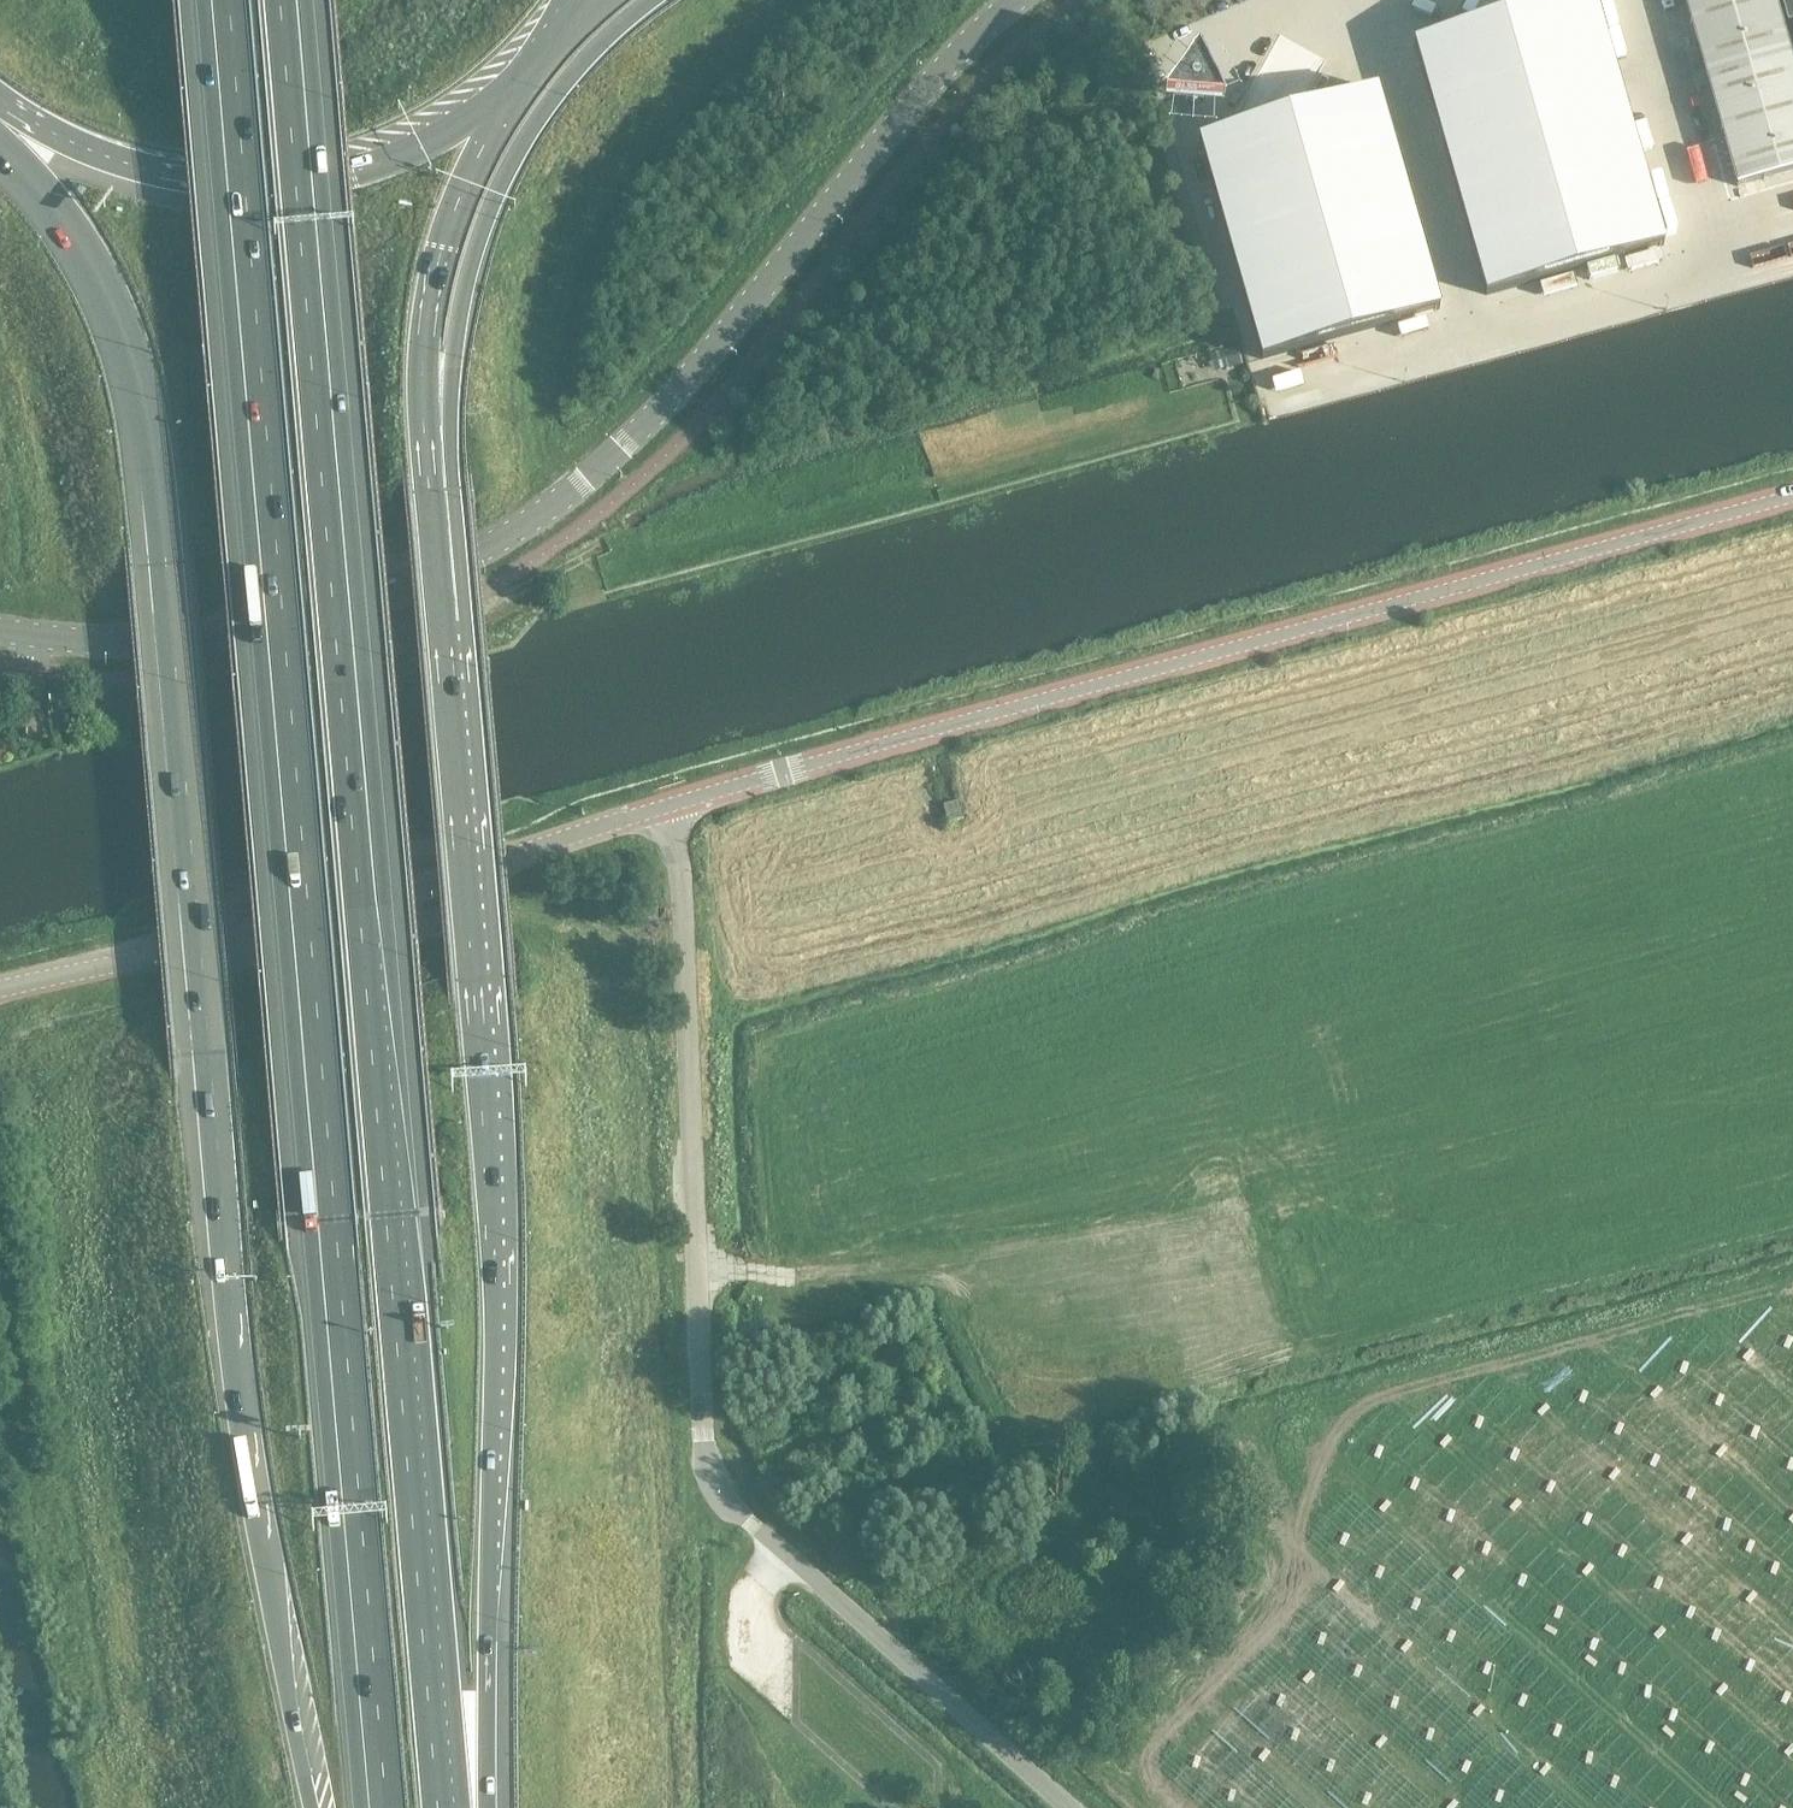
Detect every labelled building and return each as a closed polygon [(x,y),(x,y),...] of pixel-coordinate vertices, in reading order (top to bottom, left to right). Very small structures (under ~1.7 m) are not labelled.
[(1593,0),(1567,0),(1510,16),(1473,27),(1440,36),(1414,44),(1486,296),(1663,245),(1593,0)] [(1792,171),(1792,63),(1775,0),(1682,0),(1735,188),(1792,171)] [(1792,22),(1792,0),(1780,0),(1787,24),(1792,22)] [(1439,309),(1377,90),(1296,112),(1259,123),(1225,133),(1199,140),(1261,360),(1439,309)] [(959,800),(944,804),(949,823),(964,819),(959,800)]
